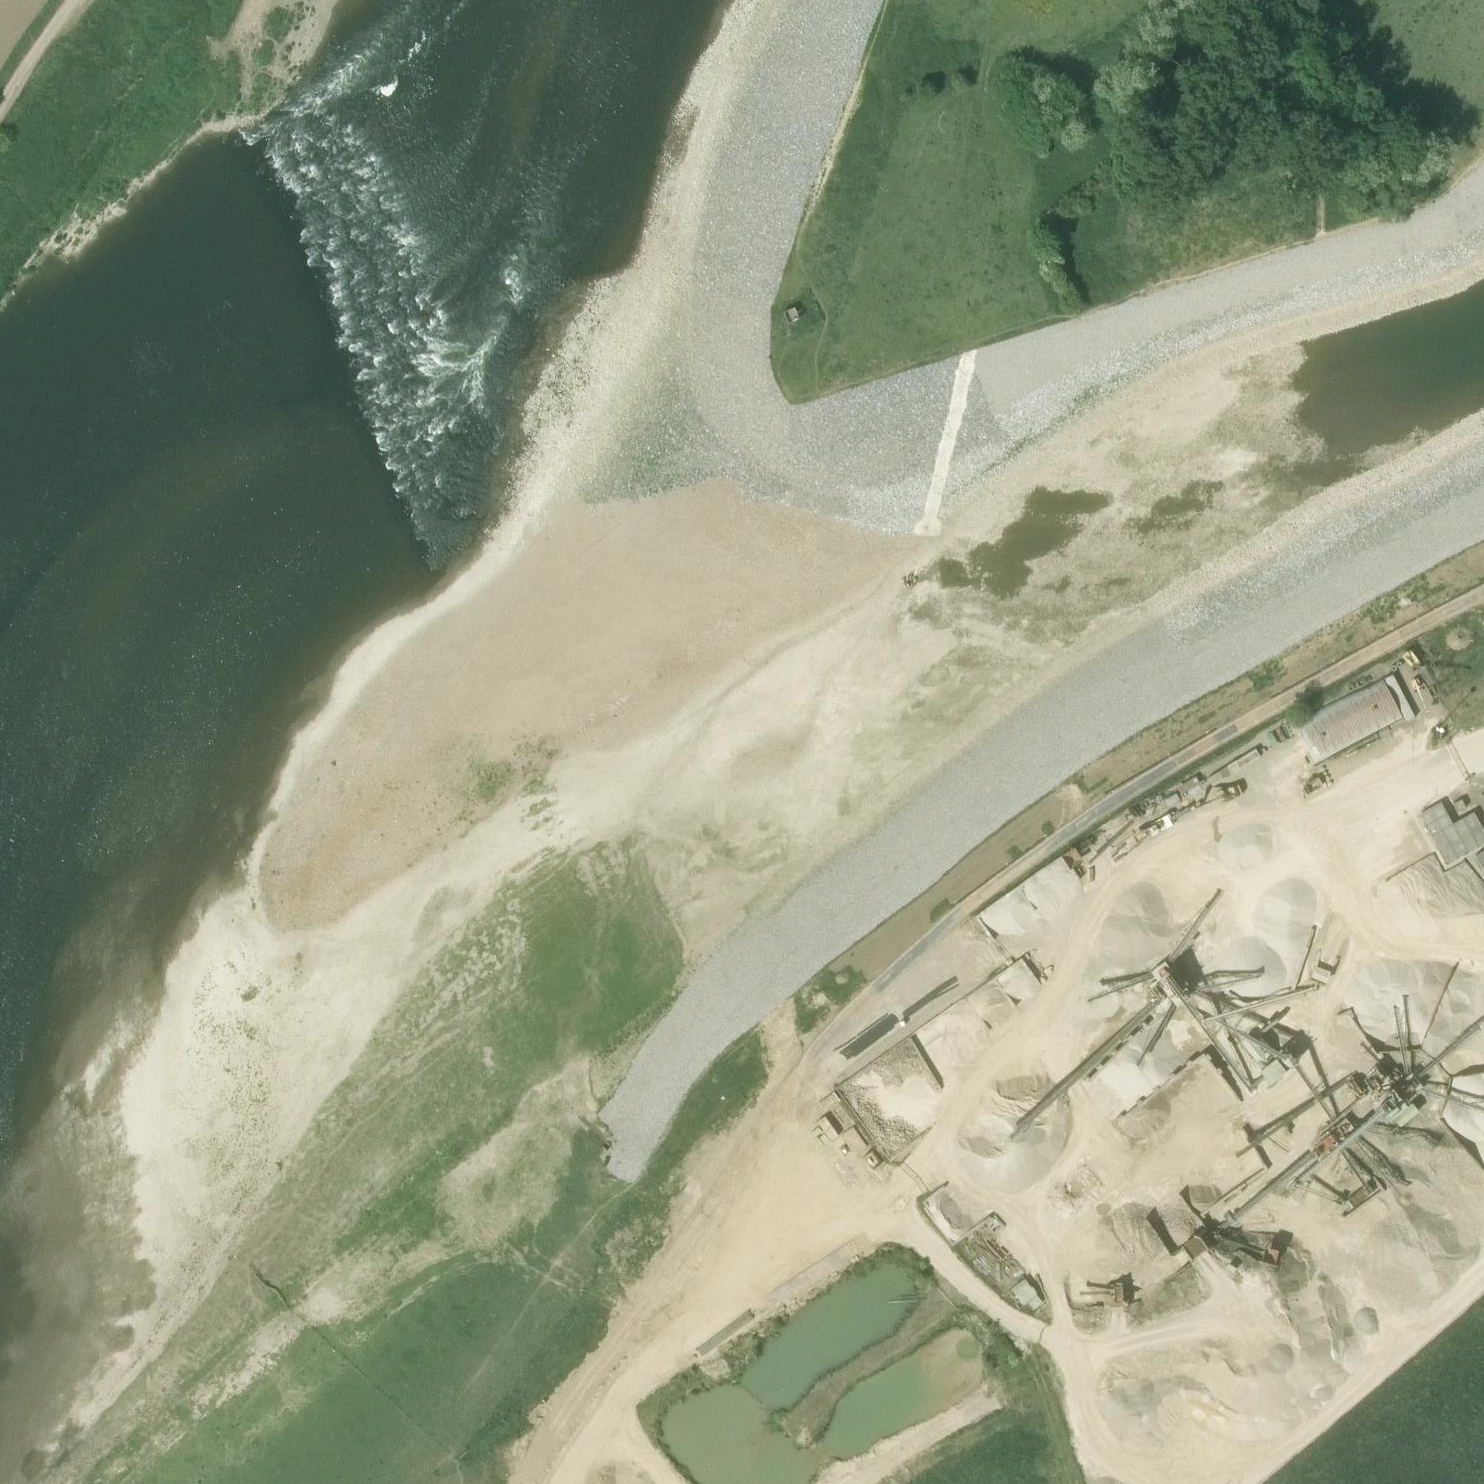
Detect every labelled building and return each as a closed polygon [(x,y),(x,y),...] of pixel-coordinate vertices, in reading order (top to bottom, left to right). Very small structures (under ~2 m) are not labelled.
[(794,310),(784,314),(788,325),(799,321),(796,315),(794,310)] [(1383,679),(1365,688),(1294,724),(1313,763),(1403,718),(1383,679)] [(1462,799),(1453,803),(1458,812),(1466,807),(1462,799)] [(1446,864),(1483,843),(1483,834),(1473,813),(1452,825),(1440,803),(1419,815),(1446,864)] [(1474,855),(1483,874),(1483,850),(1474,855)] [(800,1033),(810,1046),(822,1037),(813,1024),(800,1033)] [(1275,1048),(1258,1062),(1273,1079),(1290,1066),(1275,1048)]
